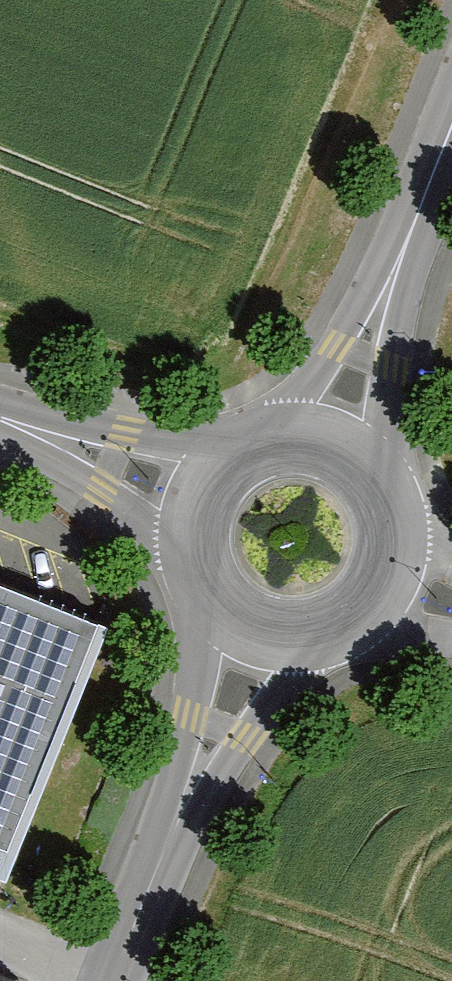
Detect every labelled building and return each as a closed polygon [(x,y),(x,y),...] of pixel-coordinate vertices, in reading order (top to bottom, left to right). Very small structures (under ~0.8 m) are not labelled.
[(2,858),(13,862),(110,624),(98,617),(0,578),(0,857),(2,858)]
